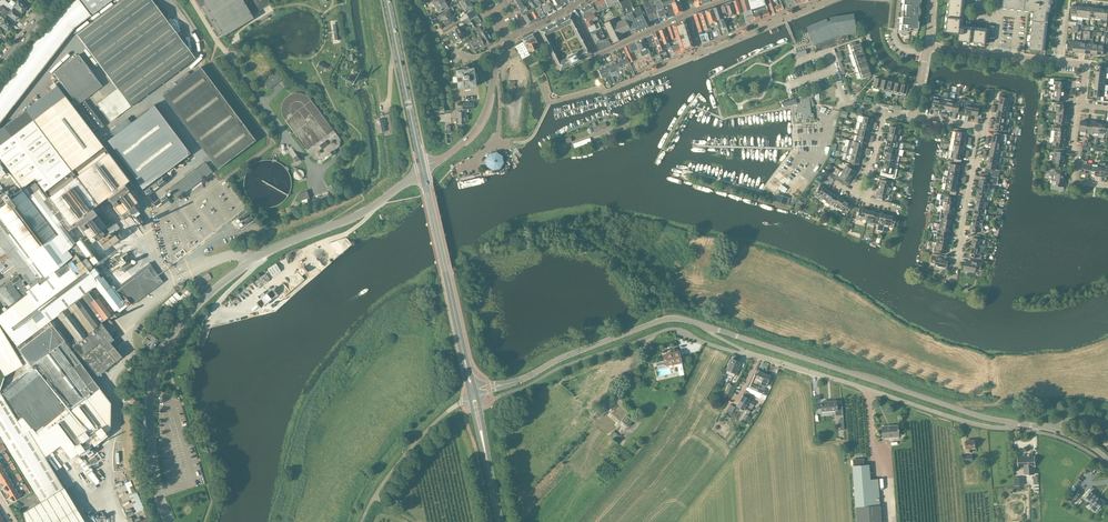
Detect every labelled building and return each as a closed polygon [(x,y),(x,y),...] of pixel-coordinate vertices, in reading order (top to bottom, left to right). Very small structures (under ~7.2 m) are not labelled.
[(74,28),(90,15),(110,0),(73,0),(58,12),(0,85),(0,122),(74,28)] [(9,3),(13,6),(22,13),(26,7),(18,0),(11,0),(9,3)] [(77,35),(130,106),(195,58),(151,0),(124,0),(77,35)] [(201,8),(202,8),(202,7),(206,5),(203,0),(196,0),(201,8)] [(206,5),(202,7),(202,8),(219,36),(223,33),(225,36),(255,18),(253,15),(270,4),(269,0),(203,0),(206,5)] [(459,2),(465,11),(472,6),(472,5),(471,3),(470,3),(469,0),(462,0),(459,2)] [(524,0),(514,0),(520,10),(526,7),(523,2),(525,2),(524,0)] [(525,2),(523,2),(526,7),(535,21),(545,15),(540,6),(542,6),(538,0),(524,0),(525,2)] [(542,6),(540,6),(545,15),(556,9),(551,0),(538,0),(542,6)] [(559,0),(551,0),(556,9),(562,6),(559,0)] [(608,8),(604,0),(597,0),(594,2),(593,2),(598,11),(599,12),(603,10),(608,8)] [(632,6),(630,0),(618,0),(619,3),(619,2),(621,5),(625,15),(633,12),(634,11),(632,6)] [(632,6),(634,11),(633,12),(635,11),(634,8),(639,6),(637,0),(632,0),(631,0),(633,6),(632,6)] [(657,10),(663,8),(661,4),(660,1),(663,0),(642,0),(650,21),(659,17),(658,15),(660,15),(659,14),(657,14),(656,10),(657,10)] [(663,0),(660,1),(661,4),(663,7),(667,5),(669,9),(672,8),(681,4),(679,0),(663,0)] [(739,0),(736,0),(731,1),(731,2),(735,15),(736,16),(743,13),(739,0)] [(743,13),(751,10),(748,0),(739,0),(743,13)] [(759,13),(762,11),(768,10),(765,0),(748,0),(751,10),(752,13),(752,15),(759,13)] [(772,14),(776,12),(777,12),(775,6),(773,2),(773,0),(768,0),(772,14)] [(785,2),(781,3),(781,4),(783,9),(787,8),(793,6),(794,5),(792,0),(784,0),(785,2)] [(921,9),(920,9),(920,0),(902,0),(900,30),(900,31),(900,33),(901,34),(902,35),(903,35),(904,36),(905,35),(907,35),(908,34),(909,33),(909,32),(909,31),(918,32),(919,14),(920,14),(921,9)] [(946,32),(959,33),(959,40),(963,40),(963,41),(985,44),(987,30),(960,27),(963,0),(950,0),(946,32)] [(1030,50),(1043,51),(1047,12),(1049,12),(1050,0),(1003,0),(1003,7),(1003,8),(1026,10),(1034,11),(1030,50)] [(448,6),(445,2),(435,7),(437,10),(438,10),(440,12),(449,7),(449,9),(453,7),(451,4),(448,6)] [(593,2),(592,3),(587,6),(580,9),(580,11),(584,19),(590,32),(596,29),(591,20),(596,18),(594,13),(598,11),(593,2)] [(727,12),(728,17),(735,15),(731,2),(725,4),(727,12)] [(672,12),(673,16),(683,11),(681,4),(672,8),(673,11),(672,12)] [(724,4),(719,6),(724,18),(725,18),(726,21),(729,20),(728,17),(727,12),(725,4),(724,4)] [(776,6),(775,6),(777,12),(782,10),(783,9),(781,4),(780,4),(776,6)] [(663,9),(667,19),(673,16),(672,12),(673,11),(672,8),(669,9),(667,5),(663,7),(663,8),(663,9)] [(642,13),(639,6),(634,8),(635,11),(633,12),(634,16),(642,13)] [(726,25),(724,18),(719,6),(712,8),(721,35),(728,32),(726,27),(726,26),(726,25)] [(526,7),(520,10),(528,25),(535,21),(526,7)] [(443,20),(444,21),(452,16),(450,13),(454,10),(453,8),(441,14),(442,16),(441,17),(442,18),(441,18),(442,20),(443,20)] [(478,16),(473,8),(466,13),(471,20),(478,16)] [(657,10),(656,10),(657,14),(659,14),(660,15),(662,21),(668,19),(667,19),(663,9),(663,8),(657,10)] [(712,8),(705,11),(709,22),(711,30),(714,38),(721,35),(712,8)] [(4,9),(1,13),(6,16),(7,14),(16,21),(18,18),(20,16),(20,15),(12,9),(10,12),(9,11),(8,12),(4,9)] [(747,17),(752,15),(752,13),(751,10),(743,13),(744,19),(745,20),(748,18),(747,17)] [(762,11),(759,13),(760,19),(770,15),(768,10),(762,11)] [(699,13),(704,27),(709,40),(714,38),(711,30),(709,22),(705,11),(699,13)] [(1,13),(0,12),(0,17),(1,18),(0,18),(0,25),(7,31),(9,31),(10,29),(10,28),(12,25),(4,19),(6,16),(1,13)] [(636,33),(639,31),(635,19),(634,17),(632,12),(625,15),(623,13),(620,14),(622,20),(620,20),(620,21),(617,22),(616,22),(614,20),(615,19),(614,19),(613,19),(612,20),(611,19),(610,20),(611,20),(606,23),(606,22),(605,22),(605,23),(604,23),(603,24),(604,24),(605,26),(605,27),(606,27),(607,30),(606,30),(607,31),(608,31),(610,35),(609,35),(609,36),(610,38),(611,42),(613,41),(613,42),(613,43),(614,43),(615,42),(616,43),(616,42),(622,39),(622,40),(623,39),(622,39),(624,38),(624,37),(622,34),(623,34),(622,33),(623,33),(623,32),(629,29),(630,29),(630,28),(629,28),(630,27),(633,32),(635,30),(636,33)] [(465,19),(468,17),(466,13),(463,15),(464,16),(459,18),(461,22),(465,19)] [(548,35),(570,23),(575,21),(571,15),(572,14),(571,13),(570,14),(558,20),(558,19),(551,22),(552,24),(540,30),(539,30),(543,38),(548,35)] [(704,27),(699,13),(693,14),(698,29),(704,27)] [(760,19),(759,13),(752,15),(754,21),(755,21),(760,19)] [(642,14),(634,17),(635,19),(639,31),(648,27),(642,14)] [(748,18),(745,20),(746,24),(754,21),(752,15),(747,17),(748,18)] [(452,16),(444,21),(443,22),(444,24),(446,24),(446,25),(447,24),(448,26),(459,19),(458,16),(453,19),(452,16)] [(686,19),(673,25),(677,39),(681,53),(682,52),(694,47),(686,19)] [(746,24),(745,20),(744,19),(741,20),(737,21),(739,27),(743,25),(746,24)] [(813,42),(814,45),(815,45),(817,50),(823,48),(823,49),(836,43),(842,42),(842,41),(849,40),(848,35),(856,33),(854,19),(831,23),(809,32),(812,39),(813,42)] [(665,28),(669,41),(672,51),(674,56),(681,53),(677,39),(673,25),(665,28)] [(479,26),(475,28),(476,30),(478,32),(479,32),(481,36),(486,46),(493,43),(486,29),(482,31),(480,28),(479,26)] [(462,32),(462,31),(459,27),(450,32),(449,33),(452,38),(462,32)] [(704,27),(698,29),(702,43),(709,40),(704,27)] [(669,41),(665,28),(658,31),(663,43),(669,41)] [(465,29),(462,31),(462,32),(452,38),(455,43),(456,42),(465,37),(463,33),(466,31),(465,29)] [(593,39),(603,34),(600,29),(591,33),(593,39)] [(652,34),(656,45),(657,47),(661,56),(663,60),(668,58),(666,53),(663,43),(658,31),(652,34)] [(533,33),(522,39),(523,42),(524,43),(527,49),(530,48),(532,51),(537,49),(537,48),(541,46),(539,41),(537,42),(533,33)] [(604,37),(603,34),(593,39),(596,43),(603,40),(602,38),(604,37)] [(656,45),(652,34),(644,38),(648,49),(656,45)] [(476,39),(476,38),(475,36),(472,37),(474,40),(470,42),(467,43),(472,52),(474,51),(475,51),(480,49),(475,39),(476,39)] [(476,39),(475,39),(480,49),(486,46),(481,36),(476,38),(476,39)] [(613,44),(611,42),(610,38),(596,45),(599,50),(601,51),(611,45),(613,44)] [(654,63),(653,60),(648,50),(648,49),(644,38),(624,47),(635,71),(639,70),(646,66),(648,65),(654,63)] [(672,51),(669,41),(663,43),(666,53),(672,51)] [(523,42),(516,46),(519,52),(520,53),(527,49),(524,43),(523,42)] [(855,42),(849,44),(852,53),(862,50),(860,43),(856,45),(855,42)] [(657,47),(656,45),(648,49),(648,50),(653,60),(661,56),(657,47)] [(577,52),(581,59),(591,54),(593,53),(590,47),(589,47),(588,47),(584,49),(577,52)] [(854,60),(864,56),(862,50),(852,53),(854,60)] [(581,59),(577,52),(577,51),(566,57),(567,58),(571,65),(581,59)] [(77,104),(102,86),(78,55),(54,73),(77,104)] [(631,65),(627,56),(622,58),(627,69),(630,68),(632,72),(634,71),(631,65)] [(856,66),(867,63),(864,56),(854,60),(856,66)] [(561,61),(557,63),(560,70),(560,71),(561,70),(571,65),(567,58),(561,61)] [(617,61),(621,70),(623,74),(624,76),(626,75),(624,71),(627,69),(622,58),(617,61)] [(617,61),(613,62),(618,73),(619,74),(620,76),(619,76),(621,80),(623,79),(621,75),(623,74),(621,70),(617,61)] [(613,62),(608,65),(613,76),(616,75),(617,77),(619,76),(620,76),(619,74),(618,73),(613,62)] [(859,72),(869,69),(867,63),(856,66),(859,72)] [(522,64),(509,71),(510,74),(513,78),(526,71),(522,64)] [(604,67),(608,77),(610,76),(613,82),(615,81),(613,76),(608,65),(604,67)] [(163,95),(218,169),(256,140),(201,67),(163,95)] [(458,88),(477,86),(474,67),(456,70),(458,88)] [(611,84),(608,77),(604,67),(598,69),(603,79),(606,78),(609,85),(610,84),(611,84)] [(871,75),(869,69),(859,72),(861,79),(871,75)] [(268,90),(282,79),(277,72),(263,83),(268,90)] [(347,85),(355,84),(354,76),(346,77),(347,85)] [(879,90),(882,79),(875,78),(872,88),(879,90)] [(886,91),(888,81),(882,79),(879,90),(886,91)] [(892,93),(894,82),(888,81),(886,91),(892,93)] [(1055,85),(1055,90),(1065,91),(1065,86),(1067,86),(1067,82),(1054,81),(1053,84),(1055,85)] [(898,94),(901,84),(894,82),(892,93),(898,94)] [(908,85),(901,84),(898,94),(905,96),(908,85)] [(7,447),(40,501),(23,511),(26,521),(84,521),(63,487),(44,456),(59,445),(69,458),(91,442),(93,445),(107,435),(104,432),(109,428),(110,403),(98,387),(95,383),(48,321),(56,315),(77,342),(72,346),(97,376),(115,361),(121,356),(113,347),(109,342),(113,339),(101,323),(100,322),(107,317),(108,316),(113,321),(121,314),(119,312),(127,306),(124,303),(123,304),(95,266),(99,263),(81,238),(75,243),(65,228),(74,221),(92,244),(97,239),(103,246),(107,247),(118,239),(113,234),(106,240),(103,235),(104,234),(100,229),(104,226),(91,208),(96,204),(106,196),(120,214),(122,212),(133,204),(136,202),(123,184),(130,179),(104,143),(99,147),(91,136),(104,126),(88,106),(85,101),(79,106),(74,109),(64,96),(57,86),(3,126),(0,128),(0,159),(21,187),(23,190),(20,192),(18,190),(9,196),(11,199),(10,200),(5,194),(1,197),(6,203),(1,207),(0,206),(0,244),(21,272),(0,288),(0,295),(9,307),(0,314),(0,324),(32,366),(10,383),(1,391),(3,393),(1,394),(0,392),(0,436),(7,447)] [(1065,91),(1055,90),(1054,96),(1052,96),(1052,100),(1065,101),(1066,97),(1064,97),(1065,91)] [(781,103),(783,107),(795,104),(797,105),(797,106),(797,107),(796,108),(800,110),(800,111),(805,112),(805,114),(811,114),(811,113),(811,112),(810,102),(812,101),(811,98),(813,97),(813,93),(792,99),(781,103)] [(999,103),(1010,105),(1011,98),(1006,97),(1007,94),(1000,93),(999,96),(1001,97),(999,103)] [(954,100),(952,111),(958,112),(958,114),(961,114),(963,107),(964,99),(961,99),(961,102),(956,101),(957,95),(955,95),(954,100)] [(932,107),(939,109),(941,98),(934,97),(933,102),(930,101),(929,108),(932,109),(932,107)] [(947,99),(941,98),(939,109),(945,110),(947,99)] [(954,100),(947,99),(945,110),(952,111),(954,100)] [(965,114),(972,115),(974,104),(967,103),(967,100),(964,99),(963,107),(961,114),(965,115),(965,114)] [(1010,105),(999,103),(998,110),(1009,112),(1010,105)] [(191,153),(155,104),(130,123),(114,135),(107,140),(144,189),(191,153)] [(980,106),(974,104),(972,115),(978,116),(978,117),(981,118),(983,111),(979,110),(980,106)] [(1057,108),(1057,114),(1067,115),(1068,109),(1069,109),(1070,105),(1056,104),(1056,108),(1057,108)] [(1009,112),(998,110),(997,116),(1007,118),(1009,112)] [(458,112),(458,124),(466,123),(466,112),(458,112)] [(1067,115),(1057,114),(1056,119),(1054,119),(1054,123),(1068,124),(1068,121),(1066,120),(1067,115)] [(860,122),(870,125),(872,118),(861,116),(860,122)] [(1007,118),(997,116),(996,121),(996,123),(1006,125),(1007,118)] [(127,118),(110,130),(114,135),(130,123),(127,118)] [(385,131),(383,122),(385,121),(385,119),(377,121),(380,133),(385,131)] [(1089,134),(1091,121),(1087,120),(1087,122),(1081,121),(1080,131),(1086,132),(1086,134),(1089,134)] [(1093,133),(1099,133),(1100,123),(1094,123),(1094,121),(1091,121),(1089,134),(1093,134),(1093,133)] [(605,122),(596,126),(595,122),(592,123),(593,127),(594,132),(607,127),(605,122)] [(870,125),(860,122),(857,122),(856,128),(858,129),(869,131),(870,125)] [(1107,136),(1107,133),(1107,122),(1106,122),(1105,124),(1100,123),(1099,133),(1104,134),(1104,136),(1107,136)] [(889,133),(899,135),(901,129),(896,127),(897,124),(890,123),(889,126),(890,126),(889,133)] [(1005,131),(1006,125),(996,123),(994,129),(1005,131)] [(1055,131),(1054,136),(1064,138),(1065,132),(1067,132),(1067,128),(1054,127),(1053,130),(1055,131)] [(867,138),(869,131),(858,129),(857,135),(867,138)] [(956,131),(955,138),(965,140),(967,133),(956,131)] [(899,135),(889,133),(887,139),(898,142),(899,135)] [(992,142),(1003,144),(1006,144),(1007,138),(1006,137),(1007,135),(1003,134),(1001,134),(996,133),(996,135),(993,135),(992,142)] [(863,144),(865,144),(867,138),(857,135),(855,142),(863,144)] [(1064,138),(1054,136),(1054,142),(1052,142),(1051,146),(1065,147),(1065,143),(1064,143),(1064,138)] [(590,138),(572,143),(573,148),(591,142),(590,138)] [(965,140),(955,138),(954,144),(964,146),(965,140)] [(886,146),(899,149),(900,142),(898,142),(887,139),(886,146)] [(327,140),(320,145),(323,149),(330,144),(327,140)] [(855,142),(849,140),(848,147),(861,150),(863,144),(855,142)] [(1003,144),(992,142),(991,148),(1001,150),(1003,144)] [(297,163),(301,160),(289,144),(285,147),(297,163)] [(964,146),(954,144),(952,151),(963,153),(964,146)] [(884,152),(887,153),(894,155),(895,154),(897,155),(899,149),(886,146),(884,152)] [(848,147),(846,153),(860,156),(861,150),(848,147)] [(559,148),(553,151),(555,156),(561,154),(559,148)] [(1001,150),(991,148),(989,155),(1000,157),(1001,150)] [(1052,158),(1051,164),(1058,165),(1059,164),(1065,164),(1066,159),(1064,159),(1065,152),(1061,152),(1061,149),(1055,148),(1055,151),(1054,158),(1052,158)] [(963,153),(952,151),(951,158),(962,160),(963,153)] [(496,152),(489,153),(482,163),(492,170),(499,168),(503,163),(501,156),(496,152)] [(858,163),(860,156),(846,153),(845,160),(853,162),(852,165),(858,168),(859,163),(858,163)] [(897,156),(897,155),(895,154),(894,155),(887,153),(885,159),(895,162),(897,156)] [(1000,157),(989,155),(988,161),(999,163),(1000,157)] [(895,162),(885,159),(883,166),(894,168),(895,162)] [(999,163),(988,161),(987,168),(986,167),(985,171),(992,172),(991,174),(999,176),(1000,170),(997,170),(999,163)] [(1086,173),(1091,173),(1092,163),(1087,163),(1087,161),(1083,161),(1082,174),(1085,175),(1086,173)] [(1097,176),(1100,176),(1102,163),(1098,162),(1098,164),(1092,163),(1091,173),(1097,174),(1097,176)] [(177,199),(213,172),(206,163),(170,190),(177,199)] [(949,170),(959,172),(960,165),(950,163),(949,170)] [(856,172),(858,168),(852,165),(850,168),(846,165),(842,171),(851,177),(855,171),(856,172)] [(897,169),(894,168),(883,166),(882,172),(881,172),(880,175),(887,177),(886,177),(894,179),(895,178),(897,169)] [(1064,181),(1064,175),(1066,175),(1067,170),(1046,168),(1046,173),(1050,173),(1050,174),(1049,174),(1048,175),(1048,176),(1048,178),(1048,179),(1049,179),(1051,180),(1052,180),(1051,186),(1058,187),(1058,186),(1065,186),(1065,181),(1064,181)] [(848,182),(851,177),(842,171),(840,170),(835,177),(836,179),(841,182),(847,186),(849,183),(848,182)] [(949,170),(947,177),(958,179),(959,172),(949,170)] [(826,176),(821,173),(817,180),(822,183),(826,176)] [(981,181),(980,185),(990,187),(990,184),(997,185),(999,177),(991,175),(990,178),(988,177),(989,175),(982,173),(982,176),(980,176),(979,181),(981,181)] [(958,179),(947,177),(944,176),(943,183),(946,183),(957,185),(958,179)] [(880,189),(889,191),(890,188),(891,188),(893,182),(881,179),(879,184),(881,184),(880,189)] [(955,192),(957,185),(946,183),(945,190),(950,191),(949,194),(956,195),(957,192),(955,192)] [(784,193),(787,189),(781,184),(778,188),(784,193)] [(823,199),(828,190),(824,188),(825,187),(820,184),(814,195),(819,198),(820,197),(823,199)] [(331,185),(329,186),(328,186),(334,197),(337,195),(331,185)] [(978,190),(977,194),(989,197),(992,197),(994,188),(990,187),(980,185),(979,190),(978,190)] [(893,192),(889,191),(880,189),(878,193),(877,193),(876,198),(888,201),(890,195),(892,196),(893,192)] [(832,193),(828,190),(823,199),(826,201),(825,202),(830,205),(837,194),(832,192),(832,193)] [(303,206),(311,203),(307,191),(298,194),(303,206)] [(159,205),(172,198),(170,194),(157,200),(159,205)] [(777,194),(775,201),(787,205),(789,198),(777,194)] [(841,197),(837,194),(830,205),(835,208),(835,207),(839,209),(844,200),(840,198),(841,197)] [(989,197),(977,194),(976,199),(977,199),(976,204),(986,205),(987,202),(988,202),(989,197)] [(940,200),(939,205),(944,206),(954,207),(954,203),(956,203),(957,198),(944,196),(944,199),(941,199),(940,200)] [(848,202),(844,200),(839,209),(842,210),(841,212),(846,215),(853,204),(848,201),(848,202)] [(133,204),(122,212),(126,218),(129,215),(137,226),(143,222),(137,215),(139,213),(136,210),(137,209),(133,204)] [(986,205),(976,204),(975,208),(974,208),(973,213),(986,215),(987,209),(986,209),(986,205)] [(954,207),(944,206),(943,209),(942,209),(941,215),(953,217),(954,212),(953,212),(954,207)] [(104,223),(109,219),(100,207),(95,211),(104,223)] [(866,220),(869,210),(864,209),(864,208),(860,207),(857,219),(862,220),(862,219),(866,220)] [(873,211),(869,210),(866,220),(870,221),(869,222),(875,224),(878,211),(873,210),(873,211)] [(882,212),(878,211),(875,224),(878,224),(877,230),(883,231),(884,224),(887,215),(882,214),(882,212)] [(986,215),(973,213),(972,217),(974,217),(973,222),(983,224),(983,220),(985,220),(986,215)] [(891,216),(887,215),(884,224),(888,225),(887,227),(893,228),(896,216),(891,215),(891,216)] [(953,217),(941,215),(940,220),(941,220),(940,224),(950,226),(951,221),(952,222),(953,217)] [(983,224),(973,222),(972,226),(971,226),(970,231),(982,233),(983,228),(982,228),(983,224)] [(950,226),(940,224),(940,228),(938,227),(937,233),(950,235),(951,231),(949,230),(950,226)] [(950,235),(937,233),(936,238),(938,239),(937,242),(947,244),(948,240),(949,240),(950,235)] [(973,237),(972,242),(973,242),(972,247),(982,249),(983,245),(984,245),(985,240),(980,239),(980,236),(974,235),(974,238),(973,237)] [(947,244),(937,242),(936,246),(935,246),(934,251),(946,254),(947,249),(946,249),(947,244)] [(982,249),(972,247),(971,251),(970,251),(969,256),(977,258),(977,259),(981,260),(982,253),(981,253),(982,249)] [(932,256),(931,263),(935,263),(934,267),(947,269),(948,262),(945,261),(943,261),(944,258),(944,256),(939,255),(938,255),(932,254),(932,256)] [(123,268),(131,263),(125,255),(121,257),(125,262),(121,265),(123,268)] [(112,266),(118,262),(114,257),(109,261),(112,266)] [(964,263),(963,270),(976,273),(976,269),(981,270),(982,263),(970,261),(969,264),(964,263)] [(133,305),(163,282),(149,263),(119,286),(133,305)] [(273,277),(281,271),(276,263),(268,269),(273,277)] [(307,274),(312,270),(308,266),(303,269),(307,274)] [(266,274),(255,282),(259,287),(270,279),(266,274)] [(187,286),(187,285),(186,282),(185,282),(180,284),(180,286),(175,288),(177,292),(180,290),(180,289),(181,288),(182,289),(187,286)] [(260,299),(259,300),(266,308),(283,293),(275,284),(259,298),(260,299)] [(203,321),(208,316),(204,312),(199,317),(203,321)] [(3,377),(5,376),(4,376),(23,365),(0,326),(0,371),(3,377)] [(152,336),(153,335),(153,333),(149,331),(148,331),(147,333),(148,333),(142,343),(152,350),(158,340),(152,336)] [(682,365),(682,362),(679,351),(664,355),(666,365),(673,363),(674,367),(682,365)] [(727,370),(725,374),(726,374),(727,373),(729,375),(733,377),(735,373),(740,362),(731,359),(727,370)] [(757,391),(765,374),(756,370),(755,374),(749,388),(757,391)] [(764,388),(770,376),(765,374),(757,391),(762,393),(764,388)] [(734,386),(728,384),(725,393),(730,395),(734,386)] [(745,390),(750,392),(755,395),(754,396),(755,396),(760,398),(762,393),(757,391),(749,388),(747,387),(745,390)] [(138,403),(139,396),(128,395),(128,403),(138,403)] [(743,395),(740,401),(752,408),(755,403),(750,399),(743,395)] [(736,406),(744,410),(746,412),(740,420),(746,424),(750,417),(748,415),(752,408),(740,401),(736,406)] [(821,402),(822,411),(822,413),(835,412),(835,416),(843,415),(842,404),(836,404),(836,401),(821,402)] [(625,415),(621,421),(626,424),(630,419),(625,415)] [(882,427),(883,437),(898,436),(897,425),(882,427)] [(966,449),(967,448),(968,453),(972,452),(972,448),(975,448),(975,440),(966,441),(966,449)] [(1034,456),(1018,457),(1019,466),(1027,466),(1028,473),(1033,473),(1033,465),(1034,465),(1034,456)] [(99,482),(84,462),(80,465),(92,482),(95,485),(99,482)] [(855,507),(872,505),(869,464),(863,465),(853,465),(852,465),(855,507)] [(1083,474),(1077,481),(1081,484),(1086,477),(1083,474)] [(11,482),(8,476),(0,481),(0,482),(3,486),(11,482)] [(6,492),(14,487),(11,482),(3,486),(6,492)] [(9,497),(17,492),(14,487),(6,492),(9,497)] [(1068,498),(1073,503),(1082,494),(1076,489),(1068,498)] [(1091,507),(1091,510),(1092,510),(1093,511),(1094,511),(1095,511),(1096,511),(1104,503),(1097,497),(1098,495),(1092,490),(1085,498),(1091,503),(1092,502),(1094,504),(1091,507)] [(138,491),(130,494),(137,512),(144,509),(138,491)] [(17,492),(9,497),(12,502),(20,497),(17,492)] [(855,507),(857,521),(881,521),(880,505),(872,506),(872,505),(855,507)]
